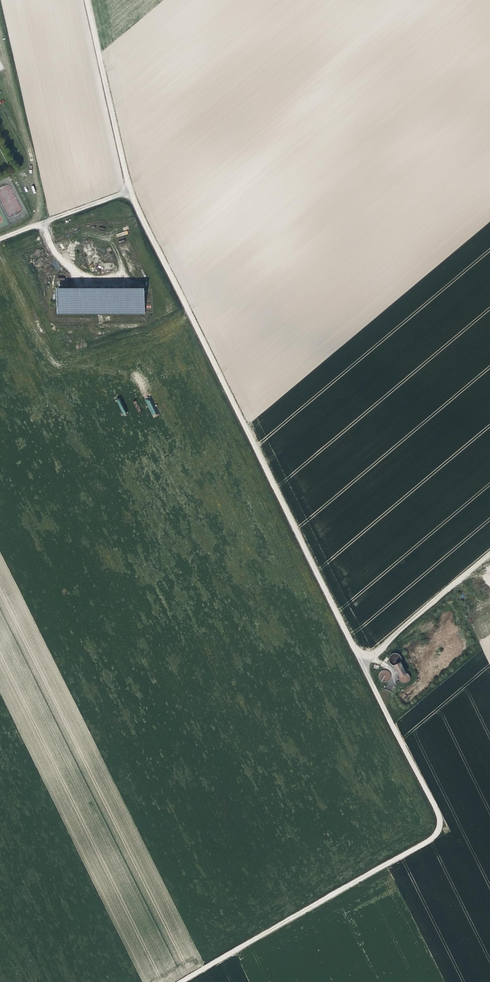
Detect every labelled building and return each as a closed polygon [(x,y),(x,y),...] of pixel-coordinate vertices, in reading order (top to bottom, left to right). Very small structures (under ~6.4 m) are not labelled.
[(144,292),(57,292),(57,313),(145,313),(144,293),(144,292)] [(146,399),(151,415),(158,413),(153,397),(146,399)] [(401,663),(395,666),(400,676),(406,673),(401,663)]
